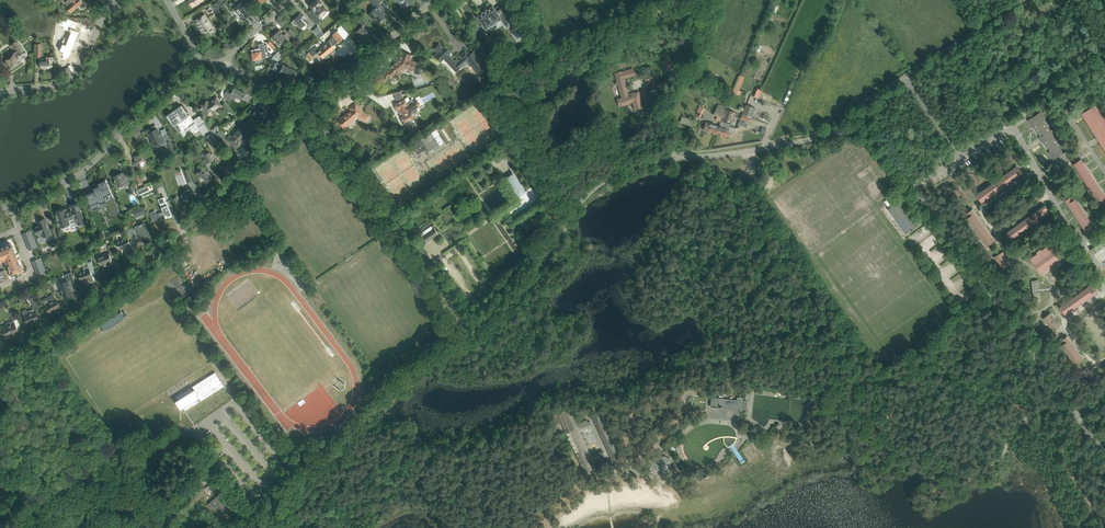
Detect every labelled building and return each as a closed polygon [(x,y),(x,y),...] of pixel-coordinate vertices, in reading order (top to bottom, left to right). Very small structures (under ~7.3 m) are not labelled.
[(65,3),(67,6),(66,7),(70,11),(77,5),(78,6),(79,6),(83,2),(82,0),(68,0),(65,3)] [(214,9),(217,13),(223,9),(217,0),(216,0),(211,3),(214,9)] [(234,9),(240,16),(242,13),(246,17),(251,12),(250,11),(251,10),(252,10),(249,7),(248,7),(242,0),(235,0),(239,4),(234,9)] [(309,12),(317,24),(322,20),(320,17),(328,10),(322,4),(322,3),(319,0),(315,0),(310,5),(312,8),(309,12)] [(485,28),(486,29),(491,25),(492,26),(496,23),(496,22),(501,19),(507,27),(514,22),(501,4),(495,9),(493,6),(487,9),(482,12),(483,13),(477,16),(482,24),(481,25),(484,29),(485,28)] [(371,11),(372,11),(368,15),(371,18),(372,18),(378,23),(386,15),(384,13),(385,12),(379,5),(375,8),(371,11)] [(206,18),(204,15),(194,21),(197,25),(198,24),(203,33),(208,30),(208,28),(212,26),(212,27),(213,27),(207,18),(206,18)] [(292,22),(295,25),(297,23),(301,28),(304,25),(307,28),(310,25),(306,20),(306,19),(303,16),(301,17),(299,15),(295,19),(294,18),(293,19),(294,20),(292,22)] [(65,52),(61,63),(62,67),(65,61),(68,62),(69,61),(70,57),(72,58),(76,48),(79,41),(77,40),(80,33),(77,32),(81,24),(70,19),(69,22),(63,19),(60,25),(74,31),(68,45),(63,42),(60,50),(65,52)] [(312,31),(319,37),(323,33),(318,26),(312,31)] [(358,35),(361,39),(361,38),(364,42),(371,36),(368,33),(365,29),(362,26),(356,32),(358,35)] [(274,40),(275,41),(275,40),(279,44),(285,38),(287,40),(290,37),(291,38),(292,37),(287,32),(284,29),(283,30),(286,33),(283,35),(279,31),(272,37),(275,39),(274,40)] [(294,39),(297,36),(290,29),(287,32),(294,39)] [(335,48),(333,46),(338,42),(343,38),(337,31),(332,35),(333,36),(327,41),(328,42),(319,50),(316,46),(306,55),(310,59),(318,53),(323,59),(335,48)] [(21,60),(28,55),(17,40),(12,44),(16,50),(13,53),(14,54),(6,60),(11,67),(19,61),(20,60),(21,60)] [(253,49),(251,50),(252,53),(253,60),(262,58),(266,57),(265,52),(269,52),(267,45),(264,45),(263,43),(258,44),(259,48),(254,49),(253,49)] [(476,74),(479,71),(472,61),(477,58),(473,52),(470,54),(469,52),(467,53),(465,51),(460,56),(462,58),(459,61),(457,59),(454,61),(448,55),(450,53),(444,47),(443,48),(439,44),(434,49),(438,53),(435,55),(436,57),(435,58),(439,61),(440,60),(441,61),(444,59),(456,71),(457,70),(458,70),(460,68),(459,68),(461,67),(463,69),(467,65),(470,68),(471,67),(476,74)] [(279,51),(275,54),(273,56),(272,59),(274,59),(278,61),(281,53),(279,51)] [(383,83),(385,79),(386,79),(388,76),(390,74),(392,76),(391,76),(393,78),(396,78),(398,77),(398,74),(405,68),(412,71),(415,62),(410,60),(412,55),(401,51),(399,58),(396,61),(397,62),(396,63),(384,73),(383,75),(377,73),(375,79),(383,83)] [(39,62),(39,66),(41,66),(41,67),(49,67),(52,67),(52,60),(53,60),(53,59),(52,59),(52,57),(46,57),(46,61),(41,61),(41,62),(39,62)] [(484,68),(477,58),(472,61),(479,71),(484,68)] [(276,62),(275,64),(273,69),(280,72),(279,73),(283,74),(283,76),(287,78),(288,77),(293,79),(294,77),(295,77),(297,73),(296,73),(297,71),(291,68),(288,66),(287,67),(283,65),(276,62)] [(618,100),(619,106),(629,103),(629,102),(632,101),(634,106),(633,106),(634,109),(643,107),(643,106),(640,107),(638,99),(640,98),(639,92),(633,93),(628,94),(627,88),(628,88),(627,84),(625,84),(624,78),(635,75),(633,69),(622,72),(622,71),(615,73),(622,97),(620,98),(617,99),(618,100)] [(653,84),(654,84),(652,77),(645,79),(648,89),(654,88),(653,84)] [(231,92),(223,88),(220,94),(223,98),(224,96),(232,100),(234,96),(242,99),(243,99),(248,101),(250,95),(245,93),(233,87),(231,92)] [(419,102),(416,101),(414,103),(412,99),(406,102),(405,99),(403,99),(403,97),(401,91),(394,93),(396,100),(397,99),(398,102),(394,104),(397,110),(399,109),(402,116),(401,117),(404,123),(414,117),(413,114),(418,111),(416,107),(419,106),(420,104),(419,102)] [(222,107),(216,98),(209,103),(207,100),(200,105),(201,106),(199,107),(200,108),(199,108),(200,109),(201,109),(202,110),(203,109),(204,110),(201,112),(204,117),(207,115),(217,107),(218,109),(222,107)] [(225,102),(221,105),(227,112),(231,110),(225,102)] [(267,103),(260,108),(259,109),(270,121),(278,114),(274,110),(274,111),(267,103)] [(344,128),(348,124),(353,120),(354,121),(355,120),(357,119),(357,118),(357,117),(358,116),(366,121),(369,116),(363,112),(356,103),(350,108),(351,109),(338,121),(344,128)] [(743,114),(752,117),(755,108),(746,104),(743,114)] [(248,115),(255,108),(252,105),(245,112),(248,115)] [(702,114),(705,109),(699,105),(696,111),(698,113),(697,115),(700,117),(702,114)] [(171,113),(167,116),(167,117),(174,126),(178,124),(179,123),(184,129),(194,121),(193,120),(190,115),(188,116),(181,106),(171,112),(171,113)] [(1095,107),(1076,123),(1083,132),(1102,116),(1095,107)] [(722,118),(721,122),(727,124),(728,123),(730,124),(733,116),(733,117),(735,112),(726,109),(724,113),(722,117),(722,118)] [(716,110),(714,115),(722,118),(722,117),(724,113),(716,110)] [(1043,110),(1022,124),(1028,133),(1049,119),(1043,110)] [(200,115),(193,120),(194,121),(198,127),(203,134),(210,130),(205,122),(200,115)] [(692,126),(694,121),(682,117),(680,122),(692,126)] [(706,122),(703,130),(712,132),(712,133),(716,134),(719,126),(706,122)] [(719,126),(716,134),(726,138),(729,130),(730,126),(727,125),(727,124),(721,122),(719,126)] [(226,139),(227,141),(236,149),(240,144),(239,143),(245,136),(249,140),(255,134),(248,128),(249,127),(245,123),(232,136),(230,134),(226,139)] [(156,125),(145,131),(148,136),(150,135),(153,141),(151,142),(155,149),(160,146),(159,143),(162,142),(165,140),(166,143),(166,142),(171,140),(168,134),(163,137),(162,136),(161,136),(160,133),(159,132),(159,131),(158,130),(157,128),(156,125)] [(219,130),(218,128),(218,126),(216,125),(215,126),(214,127),(210,129),(214,134),(219,130)] [(421,138),(412,146),(418,155),(424,150),(426,150),(428,149),(429,152),(439,145),(439,144),(434,137),(438,135),(439,134),(435,129),(431,132),(421,138)] [(220,130),(214,134),(215,135),(217,138),(219,141),(222,139),(225,137),(220,130)] [(205,138),(211,147),(218,142),(212,133),(205,138)] [(1058,137),(1036,149),(1042,159),(1064,146),(1058,137)] [(1093,146),(1099,156),(1104,152),(1104,139),(1093,146)] [(166,142),(171,151),(172,154),(176,152),(171,140),(166,142)] [(206,163),(212,160),(210,152),(203,155),(206,163)] [(134,164),(136,169),(138,172),(142,170),(141,168),(146,166),(144,163),(151,160),(149,156),(146,158),(144,153),(134,157),(137,163),(134,164)] [(224,175),(227,172),(229,174),(235,168),(228,159),(218,169),(224,175)] [(1014,166),(978,192),(984,200),(1020,175),(1014,166)] [(197,173),(203,179),(207,183),(213,177),(203,167),(197,173)] [(115,179),(114,180),(115,181),(116,181),(118,187),(124,185),(125,187),(129,185),(128,183),(125,177),(123,173),(114,176),(115,179)] [(133,175),(137,185),(142,183),(138,173),(133,175)] [(538,204),(537,201),(540,199),(532,186),(528,189),(528,190),(526,191),(513,173),(506,178),(518,196),(519,196),(522,200),(508,209),(513,217),(536,202),(538,204)] [(95,191),(86,195),(92,211),(102,207),(107,205),(112,216),(120,212),(114,198),(106,180),(99,183),(100,186),(93,188),(95,191)] [(190,187),(180,197),(187,203),(196,193),(194,191),(198,187),(191,181),(188,182),(190,187)] [(1073,206),(1078,214),(1104,199),(1104,193),(1102,189),(1073,206)] [(901,200),(888,209),(891,214),(903,230),(905,228),(909,232),(912,230),(914,229),(919,225),(908,209),(911,206),(904,195),(900,198),(901,200)] [(177,197),(172,199),(176,209),(180,207),(181,207),(177,197)] [(157,221),(158,223),(172,216),(164,198),(158,200),(163,212),(152,217),(154,222),(157,221)] [(1043,202),(1024,218),(1031,227),(1050,211),(1043,202)] [(85,221),(79,203),(72,205),(72,207),(70,207),(71,208),(68,209),(67,208),(66,209),(64,209),(64,208),(57,211),(57,212),(55,212),(59,222),(58,223),(59,224),(60,224),(61,227),(62,226),(63,228),(70,226),(69,224),(77,221),(78,224),(85,221)] [(132,210),(136,218),(141,215),(138,207),(132,210)] [(971,225),(978,224),(974,212),(970,213),(971,214),(965,215),(966,217),(969,216),(971,225)] [(41,229),(36,230),(38,238),(43,236),(43,237),(53,234),(54,238),(58,236),(55,228),(50,230),(47,221),(46,222),(45,219),(38,221),(41,229)] [(135,227),(130,229),(132,233),(133,235),(137,233),(138,235),(140,240),(149,236),(147,231),(144,223),(143,222),(134,226),(135,227)] [(1019,222),(1001,232),(1007,241),(1024,231),(1019,222)] [(420,234),(426,243),(438,234),(432,226),(420,234)] [(975,230),(984,244),(991,241),(981,226),(975,230)] [(116,242),(117,245),(119,250),(127,246),(129,251),(133,250),(129,240),(134,238),(130,228),(126,230),(129,237),(116,242)] [(1060,239),(1018,268),(1027,281),(1034,277),(1035,278),(1044,272),(1043,270),(1069,252),(1060,239)] [(11,274),(12,277),(21,274),(20,270),(21,270),(10,244),(0,248),(0,278),(11,274)] [(97,257),(98,260),(100,265),(108,262),(110,267),(114,266),(110,256),(115,254),(111,244),(107,246),(110,252),(97,257)] [(1096,252),(1102,260),(1104,258),(1104,246),(1096,252)] [(1003,252),(999,254),(994,257),(1003,271),(1012,265),(1003,252)] [(78,273),(79,276),(81,281),(89,278),(91,283),(94,281),(91,272),(96,270),(92,260),(87,262),(89,269),(78,273)] [(67,281),(59,284),(64,299),(73,296),(69,286),(76,284),(72,272),(65,275),(67,281)] [(1081,279),(1053,298),(1065,315),(1092,296),(1081,279)] [(7,292),(12,294),(13,297),(19,294),(17,288),(7,292)] [(311,295),(319,306),(325,302),(317,291),(311,295)] [(34,309),(38,307),(34,296),(29,298),(34,309)] [(45,305),(46,307),(49,312),(53,309),(54,310),(60,306),(56,299),(50,303),(49,302),(45,305)] [(22,313),(23,315),(26,323),(31,321),(32,322),(39,319),(36,312),(34,312),(33,308),(27,311),(27,310),(26,310),(26,309),(25,309),(24,309),(23,310),(22,311),(22,312),(22,313)] [(121,311),(100,324),(104,330),(125,317),(121,311)] [(1051,313),(1048,315),(1044,318),(1053,330),(1055,329),(1055,330),(1060,326),(1051,313)] [(3,327),(4,330),(6,335),(11,333),(11,334),(18,331),(15,324),(9,326),(8,325),(3,327)] [(1076,359),(1090,379),(1104,369),(1104,345),(1102,341),(1076,359)] [(179,399),(175,401),(181,410),(184,408),(185,410),(198,402),(197,399),(199,397),(201,400),(224,386),(215,372),(192,387),(194,389),(191,391),(190,388),(177,396),(179,399)] [(711,397),(710,406),(720,407),(720,408),(721,408),(721,406),(740,408),(740,411),(746,412),(748,401),(743,401),(743,397),(737,397),(737,400),(711,397)] [(558,414),(559,418),(585,473),(592,469),(569,419),(565,410),(558,414)] [(592,417),(595,422),(612,460),(620,456),(600,413),(592,417)] [(578,424),(579,426),(580,428),(591,424),(589,421),(587,422),(586,420),(578,424)] [(604,452),(591,458),(594,462),(606,457),(604,452)] [(671,459),(664,455),(646,460),(649,471),(656,469),(656,470),(662,473),(668,471),(672,466),(671,459)] [(196,479),(209,495),(220,486),(207,470),(196,479)] [(220,493),(212,501),(208,504),(217,513),(218,511),(223,516),(227,521),(229,518),(230,520),(231,518),(230,517),(233,515),(232,514),(239,508),(238,507),(237,506),(236,505),(237,504),(234,500),(233,501),(231,499),(228,502),(220,493)]
